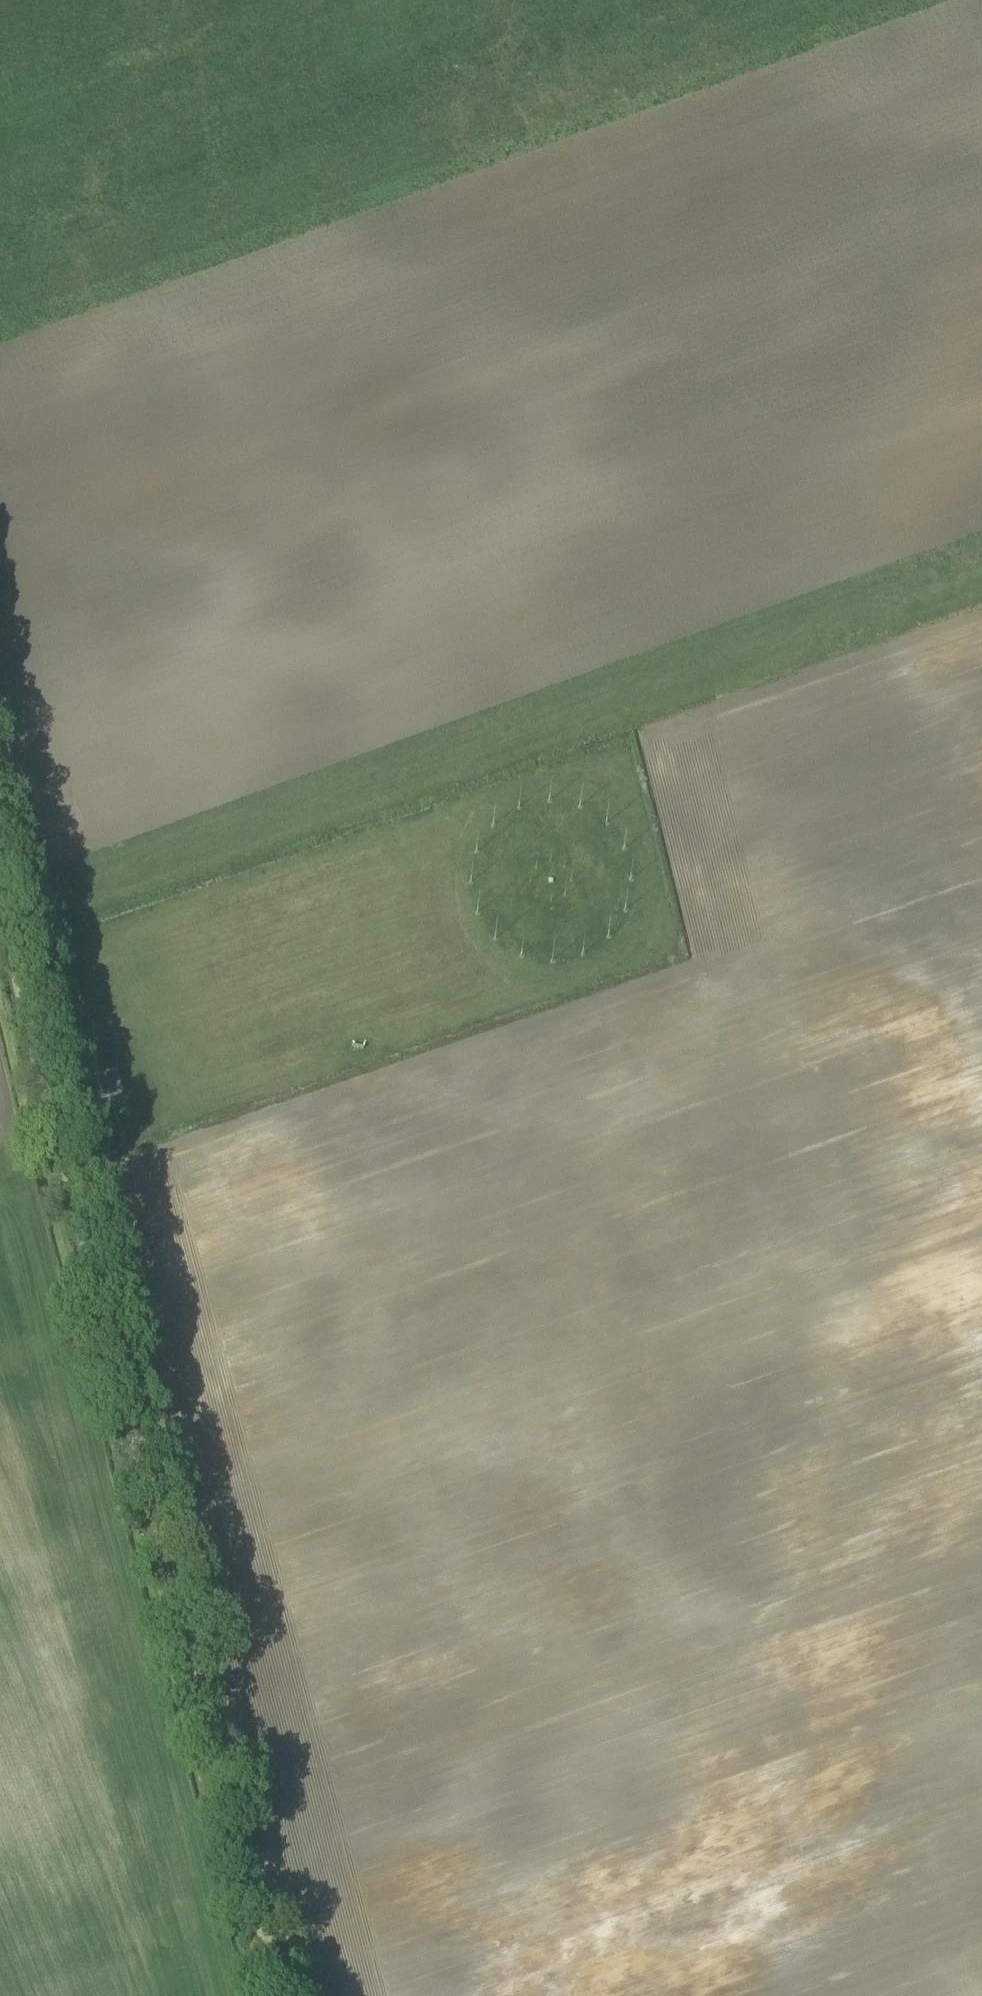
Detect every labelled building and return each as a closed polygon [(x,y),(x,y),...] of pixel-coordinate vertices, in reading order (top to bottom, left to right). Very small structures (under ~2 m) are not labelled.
[(122,1096),(116,1074),(95,1080),(101,1101),(122,1096)]
